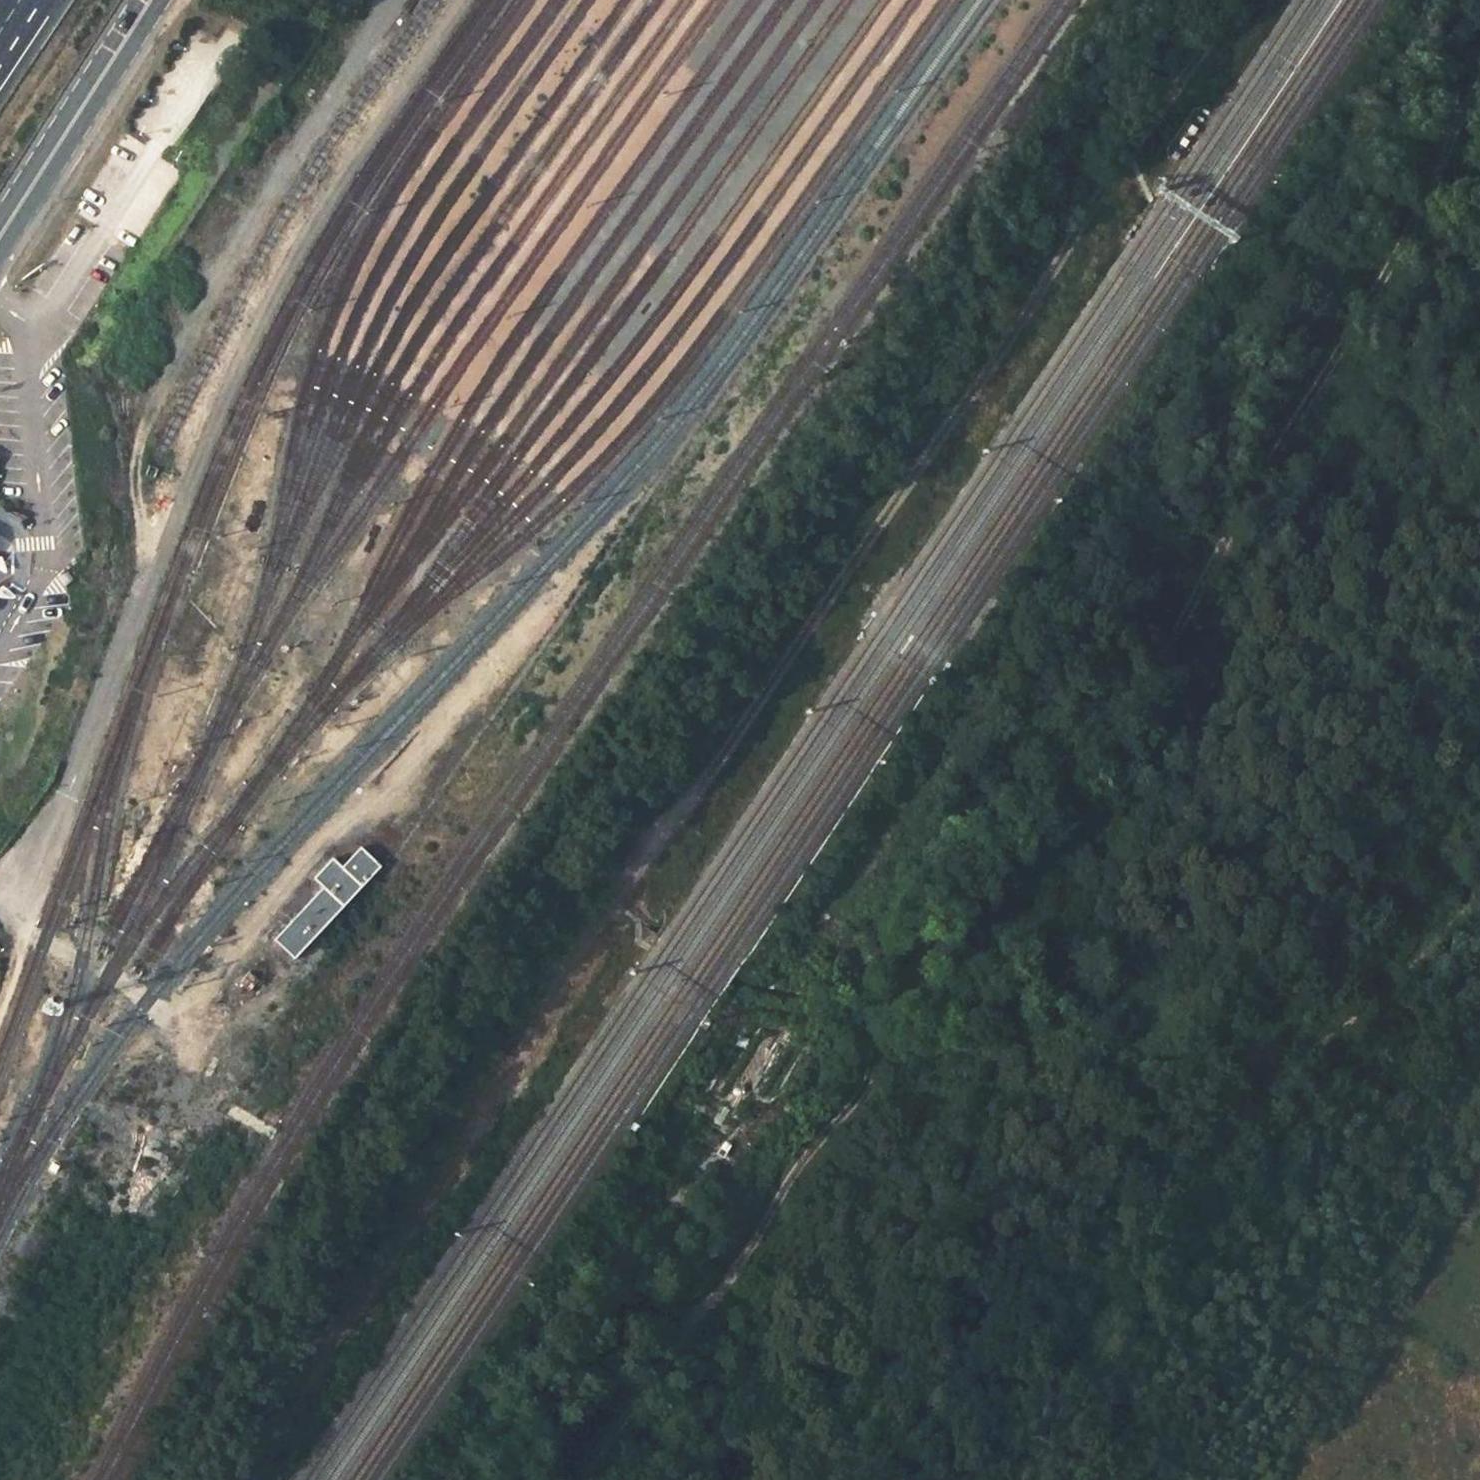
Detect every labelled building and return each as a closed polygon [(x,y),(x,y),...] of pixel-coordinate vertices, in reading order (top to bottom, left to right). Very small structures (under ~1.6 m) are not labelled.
[(325,888),(283,933),(302,952),(383,866),(363,847),(344,868),(334,859),(315,879),(325,888)] [(302,952),(283,933),(275,940),(296,960),(302,952)] [(251,972),(242,984),(253,993),(262,981),(251,972)]
